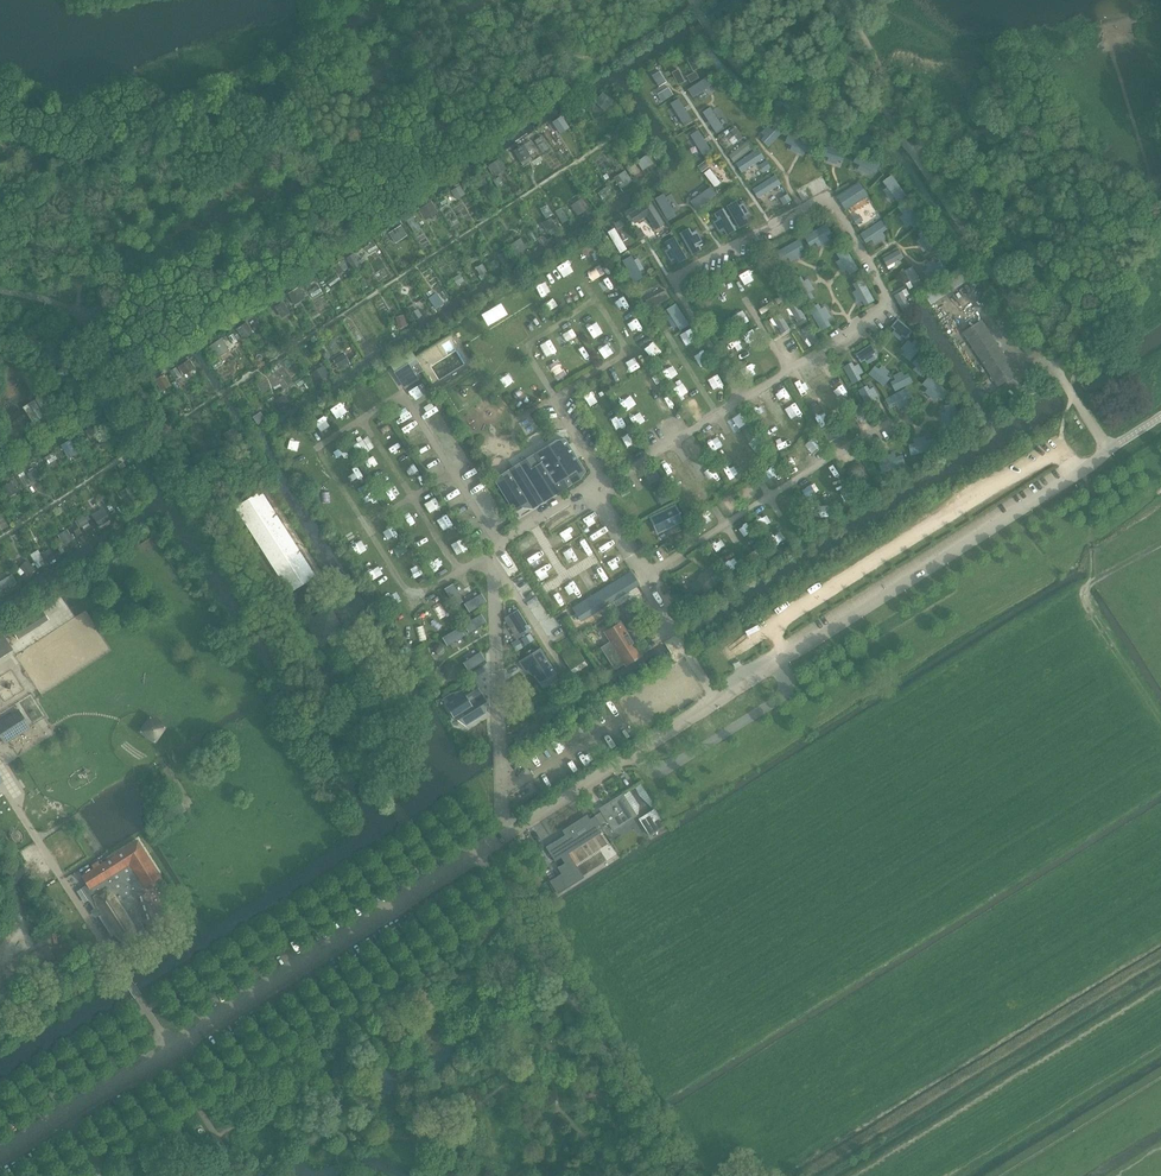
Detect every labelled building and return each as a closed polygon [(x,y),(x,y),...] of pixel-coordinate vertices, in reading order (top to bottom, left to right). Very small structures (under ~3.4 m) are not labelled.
[(694,55),(688,58),(694,70),(700,67),(694,55)] [(679,69),(673,72),(679,84),(685,81),(679,69)] [(660,70),(652,75),(659,86),(667,81),(660,70)] [(696,71),(687,76),(690,82),(699,77),(696,71)] [(712,82),(708,76),(689,89),(693,96),(712,82)] [(668,87),(658,93),(662,101),(673,94),(668,87)] [(678,98),(671,103),(684,123),(691,119),(678,98)] [(711,106),(704,111),(717,132),(724,127),(711,106)] [(761,138),(769,146),(783,131),(775,124),(761,138)] [(736,126),(730,130),(734,136),(729,140),(733,145),(744,137),(736,126)] [(699,129),(690,135),(703,156),(712,151),(699,129)] [(790,131),(786,142),(809,152),(814,141),(790,131)] [(750,139),(729,155),(735,162),(755,146),(750,139)] [(828,145),(826,153),(847,160),(849,153),(828,145)] [(758,149),(736,163),(742,172),(764,158),(758,149)] [(881,165),(860,154),(855,162),(859,164),(857,167),(869,173),(871,169),(877,173),(881,165)] [(822,174),(813,156),(803,161),(813,179),(822,174)] [(706,161),(698,166),(702,172),(709,167),(709,166),(706,161)] [(767,161),(760,165),(765,172),(771,168),(767,161)] [(775,174),(753,188),(759,197),(781,184),(775,174)] [(892,175),(883,181),(889,188),(885,191),(890,198),(894,196),(899,202),(908,196),(892,175)] [(859,180),(836,194),(846,209),(868,195),(859,180)] [(711,187),(690,201),(696,209),(716,194),(711,187)] [(664,194),(656,198),(667,219),(676,215),(664,194)] [(788,194),(781,199),(785,205),(792,200),(788,194)] [(737,201),(728,206),(739,227),(748,222),(737,201)] [(638,204),(625,212),(629,219),(631,218),(633,223),(648,215),(655,228),(664,223),(651,202),(640,208),(638,204)] [(906,202),(898,207),(902,213),(898,216),(907,227),(910,225),(914,230),(922,223),(906,202)] [(724,206),(714,212),(717,218),(713,221),(719,232),(724,230),(727,235),(737,229),(724,206)] [(860,214),(854,218),(857,224),(864,220),(860,214)] [(888,228),(881,218),(860,233),(866,242),(872,239),(874,243),(886,235),(883,231),(888,228)] [(620,220),(614,224),(617,229),(623,226),(620,220)] [(804,236),(809,244),(814,241),(817,245),(827,239),(825,235),(829,232),(824,224),(804,236)] [(692,255),(702,249),(699,243),(703,240),(696,229),(692,231),(689,226),(679,232),(692,255)] [(618,255),(627,249),(623,242),(628,238),(622,229),(618,232),(615,227),(604,233),(618,255)] [(928,229),(920,235),(924,240),(920,243),(929,255),(932,252),(936,257),(944,251),(928,229)] [(674,235),(664,241),(667,247),(662,249),(669,261),(673,258),(676,264),(687,258),(674,235)] [(780,250),(785,258),(790,255),(793,259),(803,253),(801,248),(805,246),(800,238),(780,250)] [(856,267),(845,248),(837,253),(840,258),(835,261),(841,271),(845,268),(847,272),(856,267)] [(898,249),(883,258),(888,267),(904,257),(898,249)] [(634,283),(644,277),(641,271),(645,268),(638,257),(634,260),(631,254),(621,261),(634,283)] [(947,270),(941,261),(924,271),(930,281),(947,270)] [(912,265),(903,270),(912,285),(920,281),(912,265)] [(925,290),(933,303),(971,278),(962,266),(925,290)] [(805,301),(814,296),(810,291),(815,288),(809,278),(804,280),(802,276),(793,281),(805,301)] [(862,279),(853,284),(856,290),(852,292),(858,303),(863,300),(865,305),(874,300),(862,279)] [(902,290),(893,295),(902,311),(910,307),(902,290)] [(795,300),(787,305),(798,322),(805,318),(795,300)] [(674,302),(665,307),(669,313),(664,316),(670,326),(671,327),(675,325),(678,330),(688,324),(675,302),(674,302)] [(820,328),(829,324),(826,318),(830,316),(824,305),(820,308),(817,303),(809,308),(820,328)] [(778,311),(771,315),(783,332),(789,328),(778,311)] [(897,318),(891,326),(894,329),(891,333),(901,340),(904,336),(908,339),(914,331),(897,318)] [(998,345),(982,320),(963,332),(979,357),(998,387),(1017,375),(998,344),(998,345)] [(811,324),(802,329),(812,346),(821,341),(811,324)] [(909,339),(902,347),(906,350),(902,355),(911,362),(925,344),(917,337),(913,342),(909,339)] [(855,354),(860,363),(865,360),(866,363),(874,358),(872,355),(877,352),(872,344),(855,354)] [(920,355),(913,363),(917,366),(914,370),(922,376),(935,359),(928,353),(924,358),(920,355)] [(417,357),(394,371),(405,388),(421,379),(418,374),(424,370),(417,357)] [(854,383),(863,377),(860,373),(863,371),(858,363),(854,365),(851,361),(843,365),(854,383)] [(885,386),(891,377),(887,374),(889,372),(882,366),(879,369),(875,365),(869,373),(885,386)] [(913,382),(908,373),(904,376),(902,371),(893,375),(895,379),(891,381),(895,390),(913,382)] [(949,392),(930,376),(922,385),(927,388),(924,391),(935,400),(938,396),(942,400),(949,392)] [(868,407),(877,401),(874,397),(876,395),(871,387),(868,389),(865,384),(857,389),(868,407)] [(12,411),(2,418),(18,442),(27,436),(26,433),(36,426),(37,429),(47,422),(47,421),(56,415),(57,416),(67,410),(51,385),(41,392),(43,394),(33,401),(31,398),(22,405),(22,406),(12,412),(12,411)] [(908,386),(886,399),(891,408),(897,405),(899,409),(910,403),(908,399),(913,396),(908,386)] [(955,404),(944,404),(945,410),(942,410),(942,419),(947,419),(947,425),(956,424),(955,404)] [(521,466),(495,482),(509,504),(522,497),(526,502),(542,492),(543,493),(553,488),(555,492),(563,490),(580,480),(586,472),(565,439),(556,441),(539,454),(536,462),(537,464),(531,467),(529,465),(521,466)] [(931,451),(929,441),(924,442),(923,439),(914,440),(914,444),(909,445),(910,454),(931,451)] [(903,464),(901,454),(896,455),(896,452),(886,453),(887,457),(881,458),(883,467),(903,464)] [(858,462),(854,463),(850,465),(848,470),(848,474),(851,478),(855,480),(860,480),(863,478),(865,474),(866,470),(864,466),(861,464),(858,462)] [(261,491),(235,507),(271,563),(290,593),(316,577),(296,547),(261,491)] [(675,506),(651,517),(658,531),(682,519),(675,506)] [(690,526),(684,530),(689,539),(695,535),(690,526)] [(722,577),(712,567),(690,588),(699,598),(722,577)] [(640,585),(631,571),(571,608),(581,622),(640,585)] [(464,601),(454,583),(445,588),(455,606),(464,601)] [(482,593),(464,604),(470,613),(487,602),(482,593)] [(330,606),(305,622),(318,643),(320,642),(323,643),(324,645),(346,631),(330,606)] [(42,610),(12,629),(17,637),(47,618),(42,610)] [(518,610),(508,616),(521,637),(531,631),(518,610)] [(482,613),(464,624),(470,633),(487,622),(482,613)] [(612,642),(602,648),(606,653),(615,668),(624,663),(626,665),(641,656),(635,647),(630,639),(623,627),(617,625),(606,633),(612,642)] [(460,626),(442,637),(448,646),(465,635),(460,626)] [(530,634),(522,639),(525,645),(526,646),(534,641),(530,634)] [(0,638),(0,655),(11,649),(3,636),(0,638)] [(516,652),(522,648),(517,640),(511,644),(516,652)] [(445,655),(446,653),(447,651),(446,649),(445,647),(444,646),(443,645),(441,644),(439,645),(437,645),(436,647),(435,648),(434,651),(435,653),(436,654),(437,656),(439,657),(441,657),(443,656),(445,655)] [(555,673),(540,648),(518,662),(524,670),(529,667),(536,679),(539,683),(548,680),(546,678),(555,673)] [(481,651),(463,662),(469,671),(486,660),(481,651)] [(578,651),(564,659),(574,676),(588,667),(578,651)] [(459,681),(460,677),(460,674),(459,670),(458,667),(455,665),(452,664),(449,664),(446,665),(443,667),(441,669),(440,672),(439,676),(440,680),(443,683),(446,685),(449,685),(453,685),(456,683),(459,681)] [(462,693),(445,704),(453,718),(458,715),(466,727),(480,717),(479,716),(484,704),(480,694),(482,694),(475,682),(461,691),(462,693)] [(0,724),(0,736),(5,743),(29,728),(28,726),(19,712),(0,724)] [(147,723),(140,732),(154,741),(164,728),(161,725),(150,718),(147,723)] [(614,800),(615,800),(601,809),(600,809),(602,812),(595,816),(602,827),(609,823),(613,830),(636,815),(623,795),(614,800)] [(179,800),(171,805),(178,816),(186,811),(179,800)] [(655,810),(640,820),(650,836),(665,826),(655,810)] [(552,844),(546,847),(552,857),(553,858),(553,859),(554,860),(555,862),(556,861),(555,860),(561,856),(565,863),(560,867),(559,867),(557,868),(559,871),(561,874),(562,875),(556,879),(556,878),(550,882),(557,893),(580,878),(571,864),(571,863),(567,856),(566,856),(565,854),(567,852),(568,853),(572,850),(572,849),(580,844),(580,845),(586,841),(592,837),(594,836),(594,835),(600,832),(601,833),(600,830),(602,829),(603,828),(595,817),(590,820),(589,820),(587,817),(586,817),(586,818),(587,818),(582,821),(573,827),(573,826),(572,826),(564,831),(564,832),(566,835),(568,838),(563,841),(561,838),(555,842),(554,842),(553,843),(552,844)] [(82,876),(87,885),(81,889),(98,916),(103,913),(116,934),(123,941),(127,948),(147,935),(142,921),(142,920),(132,894),(139,890),(138,888),(143,885),(144,887),(161,877),(138,841),(100,865),(98,862),(92,866),(94,869),(82,876)] [(533,842),(528,845),(533,854),(538,851),(533,842)] [(31,956),(35,962),(25,968),(29,975),(50,962),(42,949),(31,956)]
